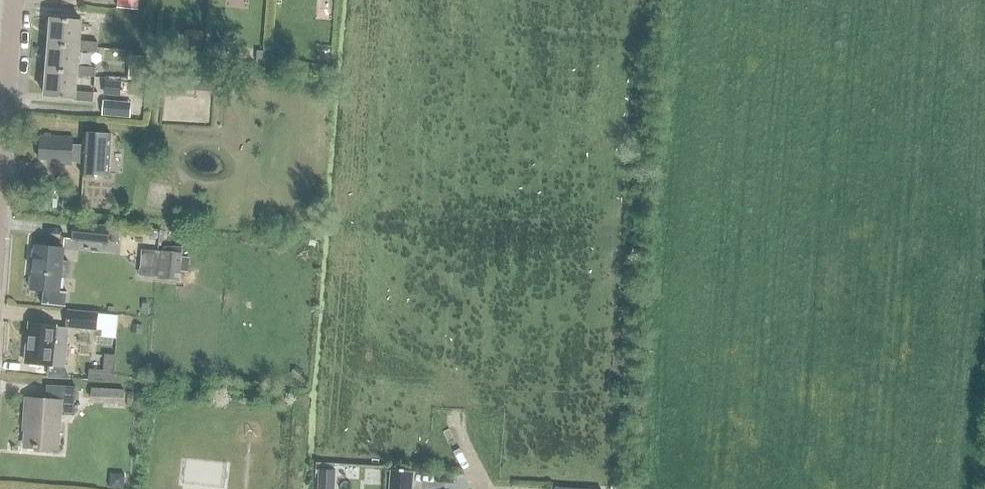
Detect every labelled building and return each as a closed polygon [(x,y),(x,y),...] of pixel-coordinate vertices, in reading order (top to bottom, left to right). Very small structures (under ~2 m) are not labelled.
[(117,8),(137,10),(138,0),(118,0),(117,8)] [(50,18),(48,44),(80,47),(79,50),(97,51),(97,41),(80,40),(81,21),(50,18)] [(193,47),(194,30),(185,30),(184,47),(193,47)] [(220,44),(208,43),(207,57),(219,58),(220,44)] [(95,76),(95,72),(95,67),(78,66),(79,50),(80,47),(48,44),(47,69),(78,72),(78,75),(95,76)] [(265,63),(266,51),(257,50),(256,63),(265,63)] [(323,66),(332,60),(326,52),(317,59),(323,66)] [(150,68),(133,67),(132,79),(149,80),(150,68)] [(78,75),(78,72),(47,69),(45,95),(74,97),(73,101),(92,102),(93,92),(76,91),(78,75)] [(197,76),(157,75),(156,89),(196,90),(197,76)] [(121,82),(105,80),(104,92),(120,94),(121,82)] [(101,116),(131,118),(132,102),(103,100),(101,116)] [(109,134),(83,132),(83,146),(71,146),(72,138),(41,136),(40,159),(49,159),(49,163),(70,164),(70,160),(82,160),(81,174),(107,176),(109,134)] [(144,161),(160,157),(158,148),(142,152),(144,161)] [(63,196),(63,206),(79,206),(79,196),(63,196)] [(71,238),(106,241),(107,226),(72,224),(71,238)] [(30,288),(42,290),(40,304),(64,306),(66,291),(58,290),(60,277),(65,277),(69,274),(70,265),(67,262),(61,261),(63,248),(34,245),(30,288)] [(162,251),(158,279),(178,281),(181,253),(162,251)] [(95,313),(67,310),(66,326),(94,329),(94,328),(95,313)] [(94,328),(102,329),(106,330),(105,337),(114,337),(116,315),(95,313),(94,328)] [(30,324),(26,363),(63,367),(66,332),(53,331),(54,326),(30,324)] [(141,334),(142,325),(133,324),(132,333),(141,334)] [(103,370),(88,369),(88,379),(112,381),(114,355),(104,354),(103,370)] [(45,388),(44,400),(26,399),(23,430),(26,430),(25,446),(56,449),(59,410),(71,411),(71,415),(72,415),(74,389),(44,386),(44,388),(45,388)] [(82,398),(121,401),(121,391),(83,388),(82,398)] [(318,469),(317,488),(333,488),(334,470),(318,469)] [(389,488),(411,488),(412,471),(390,470),(389,488)]
